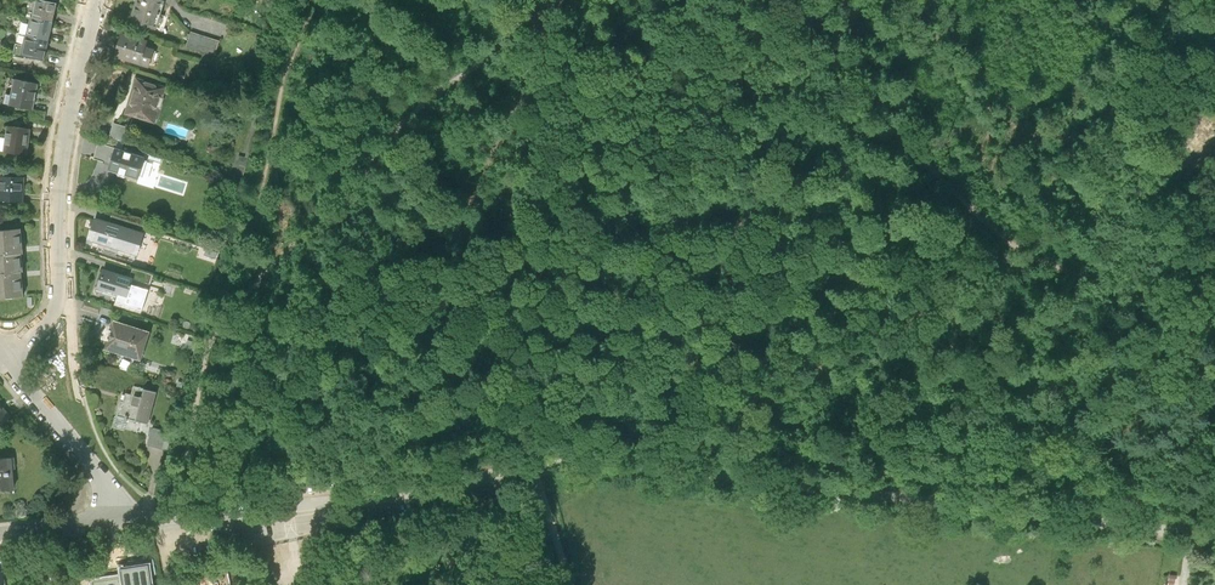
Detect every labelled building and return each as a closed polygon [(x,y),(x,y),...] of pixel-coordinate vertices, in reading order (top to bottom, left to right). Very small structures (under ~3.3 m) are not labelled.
[(35,16),(55,21),(60,3),(56,2),(48,0),(40,0),(35,16)] [(161,0),(134,0),(128,21),(155,29),(163,1),(161,0)] [(35,16),(30,37),(49,42),(55,21),(35,16)] [(144,40),(118,32),(112,55),(147,65),(152,49),(142,46),(144,40)] [(219,41),(190,32),(185,47),(214,56),(219,41)] [(44,60),(49,42),(30,37),(27,46),(25,54),(27,55),(44,60)] [(26,58),(27,55),(25,54),(27,46),(17,43),(14,55),(26,58)] [(39,84),(17,79),(11,105),(33,110),(39,84)] [(164,86),(136,79),(126,114),(154,122),(164,86)] [(114,135),(128,136),(128,124),(114,123),(114,135)] [(32,129),(8,126),(4,152),(28,155),(32,129)] [(116,149),(99,144),(94,159),(103,162),(104,159),(112,161),(116,149)] [(145,158),(116,149),(112,161),(110,169),(139,178),(145,158)] [(1,176),(0,190),(0,200),(24,201),(25,177),(1,176)] [(111,215),(108,223),(114,225),(115,222),(143,230),(144,225),(111,215)] [(108,223),(93,219),(86,241),(116,250),(121,236),(139,242),(143,230),(115,222),(114,225),(108,223)] [(21,229),(20,221),(0,220),(0,231),(21,229)] [(24,229),(21,229),(0,231),(0,256),(25,254),(24,229)] [(0,256),(0,273),(23,271),(27,271),(25,254),(0,256)] [(133,279),(102,270),(96,287),(127,297),(133,279)] [(23,271),(0,273),(0,298),(25,296),(23,271)] [(101,306),(83,301),(81,308),(99,314),(101,306)] [(147,332),(112,321),(104,349),(139,360),(147,332)] [(120,401),(116,415),(126,418),(147,424),(156,393),(133,386),(130,395),(125,394),(123,402),(120,401)] [(0,405),(0,427),(11,418),(0,405)] [(126,418),(116,415),(115,415),(112,426),(123,429),(126,418)] [(166,432),(152,428),(147,445),(161,449),(166,432)] [(15,489),(13,458),(0,459),(0,490),(15,489)] [(120,568),(121,575),(122,584),(154,584),(151,563),(120,568)] [(121,575),(90,580),(91,584),(122,584),(121,575)]
